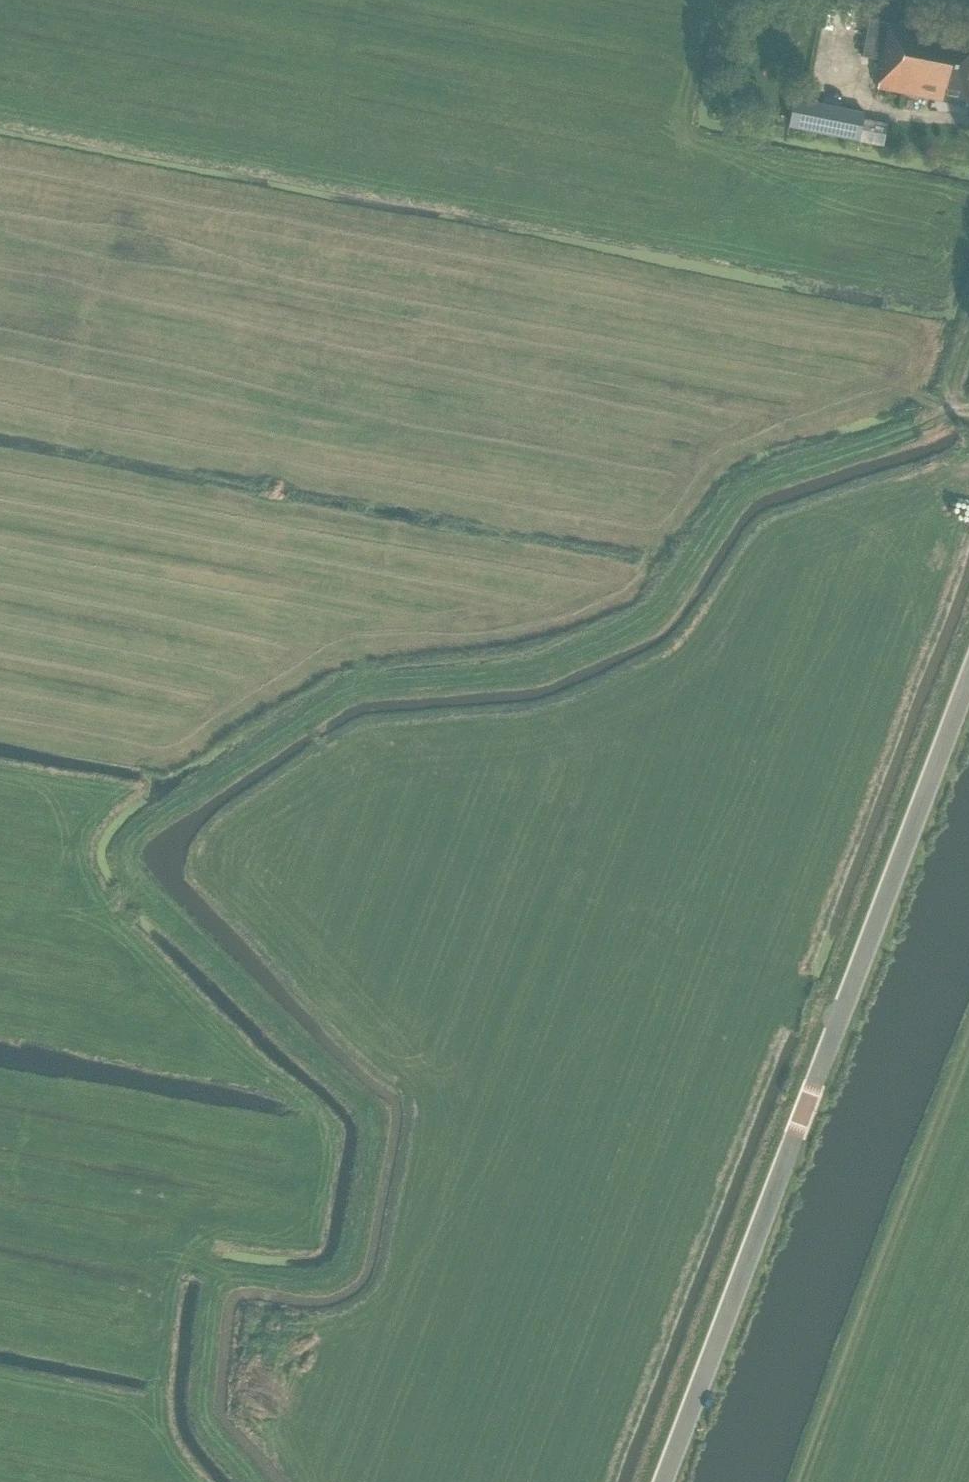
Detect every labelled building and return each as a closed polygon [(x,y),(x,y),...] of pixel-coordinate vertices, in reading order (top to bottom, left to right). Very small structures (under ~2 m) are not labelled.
[(881,71),(877,89),(966,107),(968,93),(968,40),(870,21),(862,57),(880,61),(878,70),(881,71)] [(865,115),(794,100),(789,128),(860,142),(865,115)]
